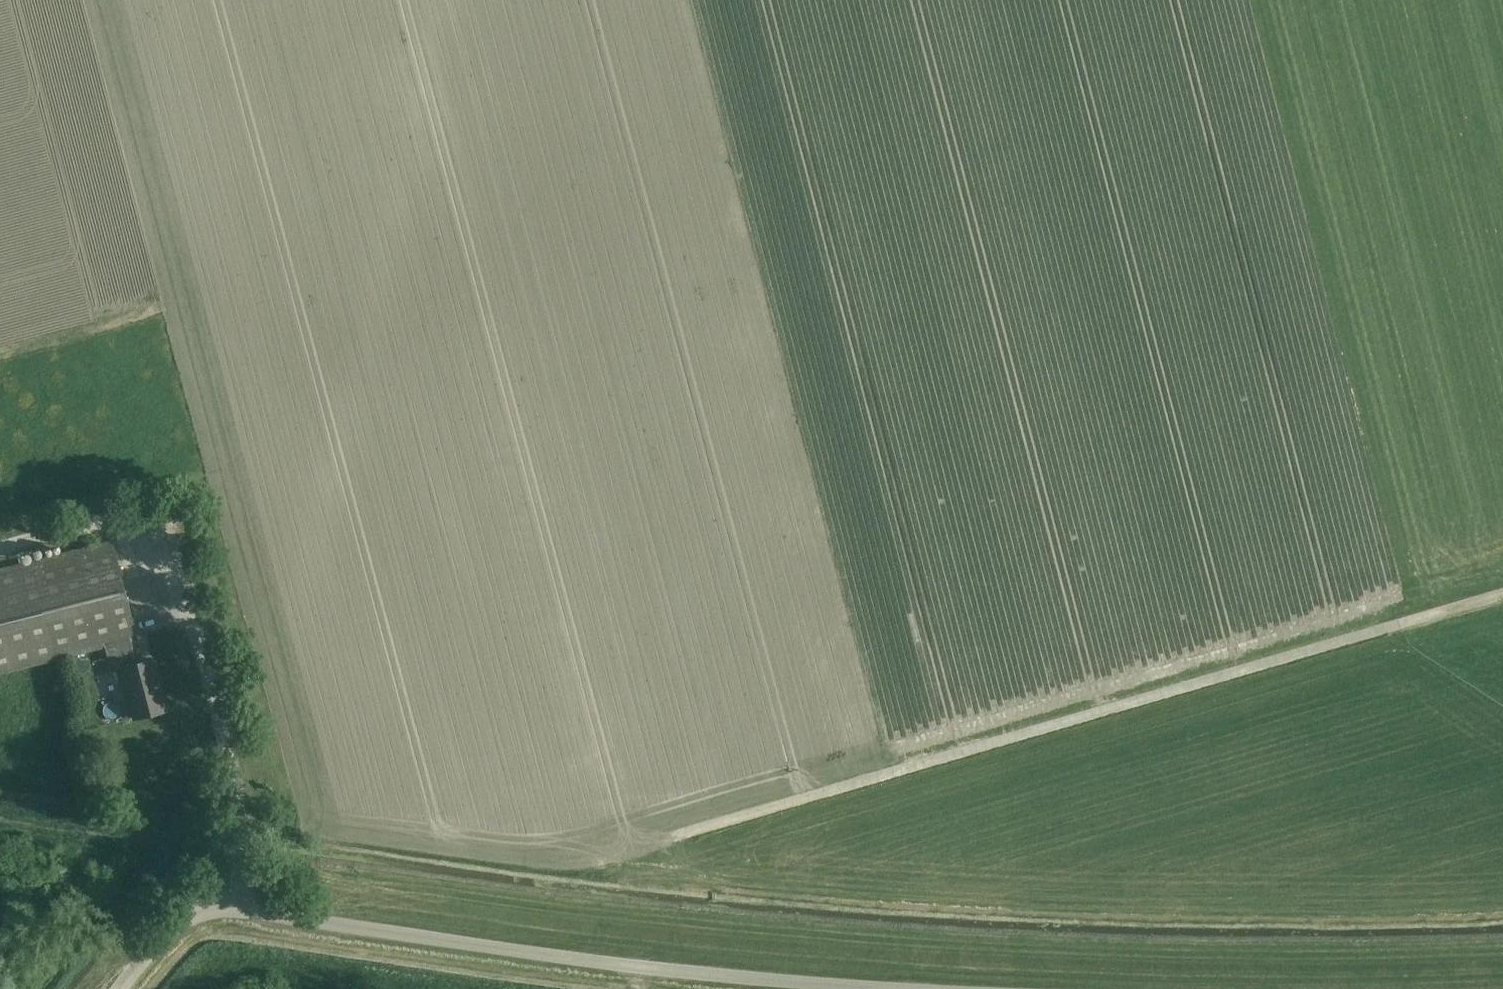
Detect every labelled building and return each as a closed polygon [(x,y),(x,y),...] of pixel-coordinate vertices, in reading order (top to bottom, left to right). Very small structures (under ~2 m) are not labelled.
[(106,646),(128,640),(136,639),(111,541),(0,569),(0,673),(106,646)] [(135,663),(128,640),(106,646),(112,670),(121,668),(134,718),(167,709),(153,659),(135,663)]
